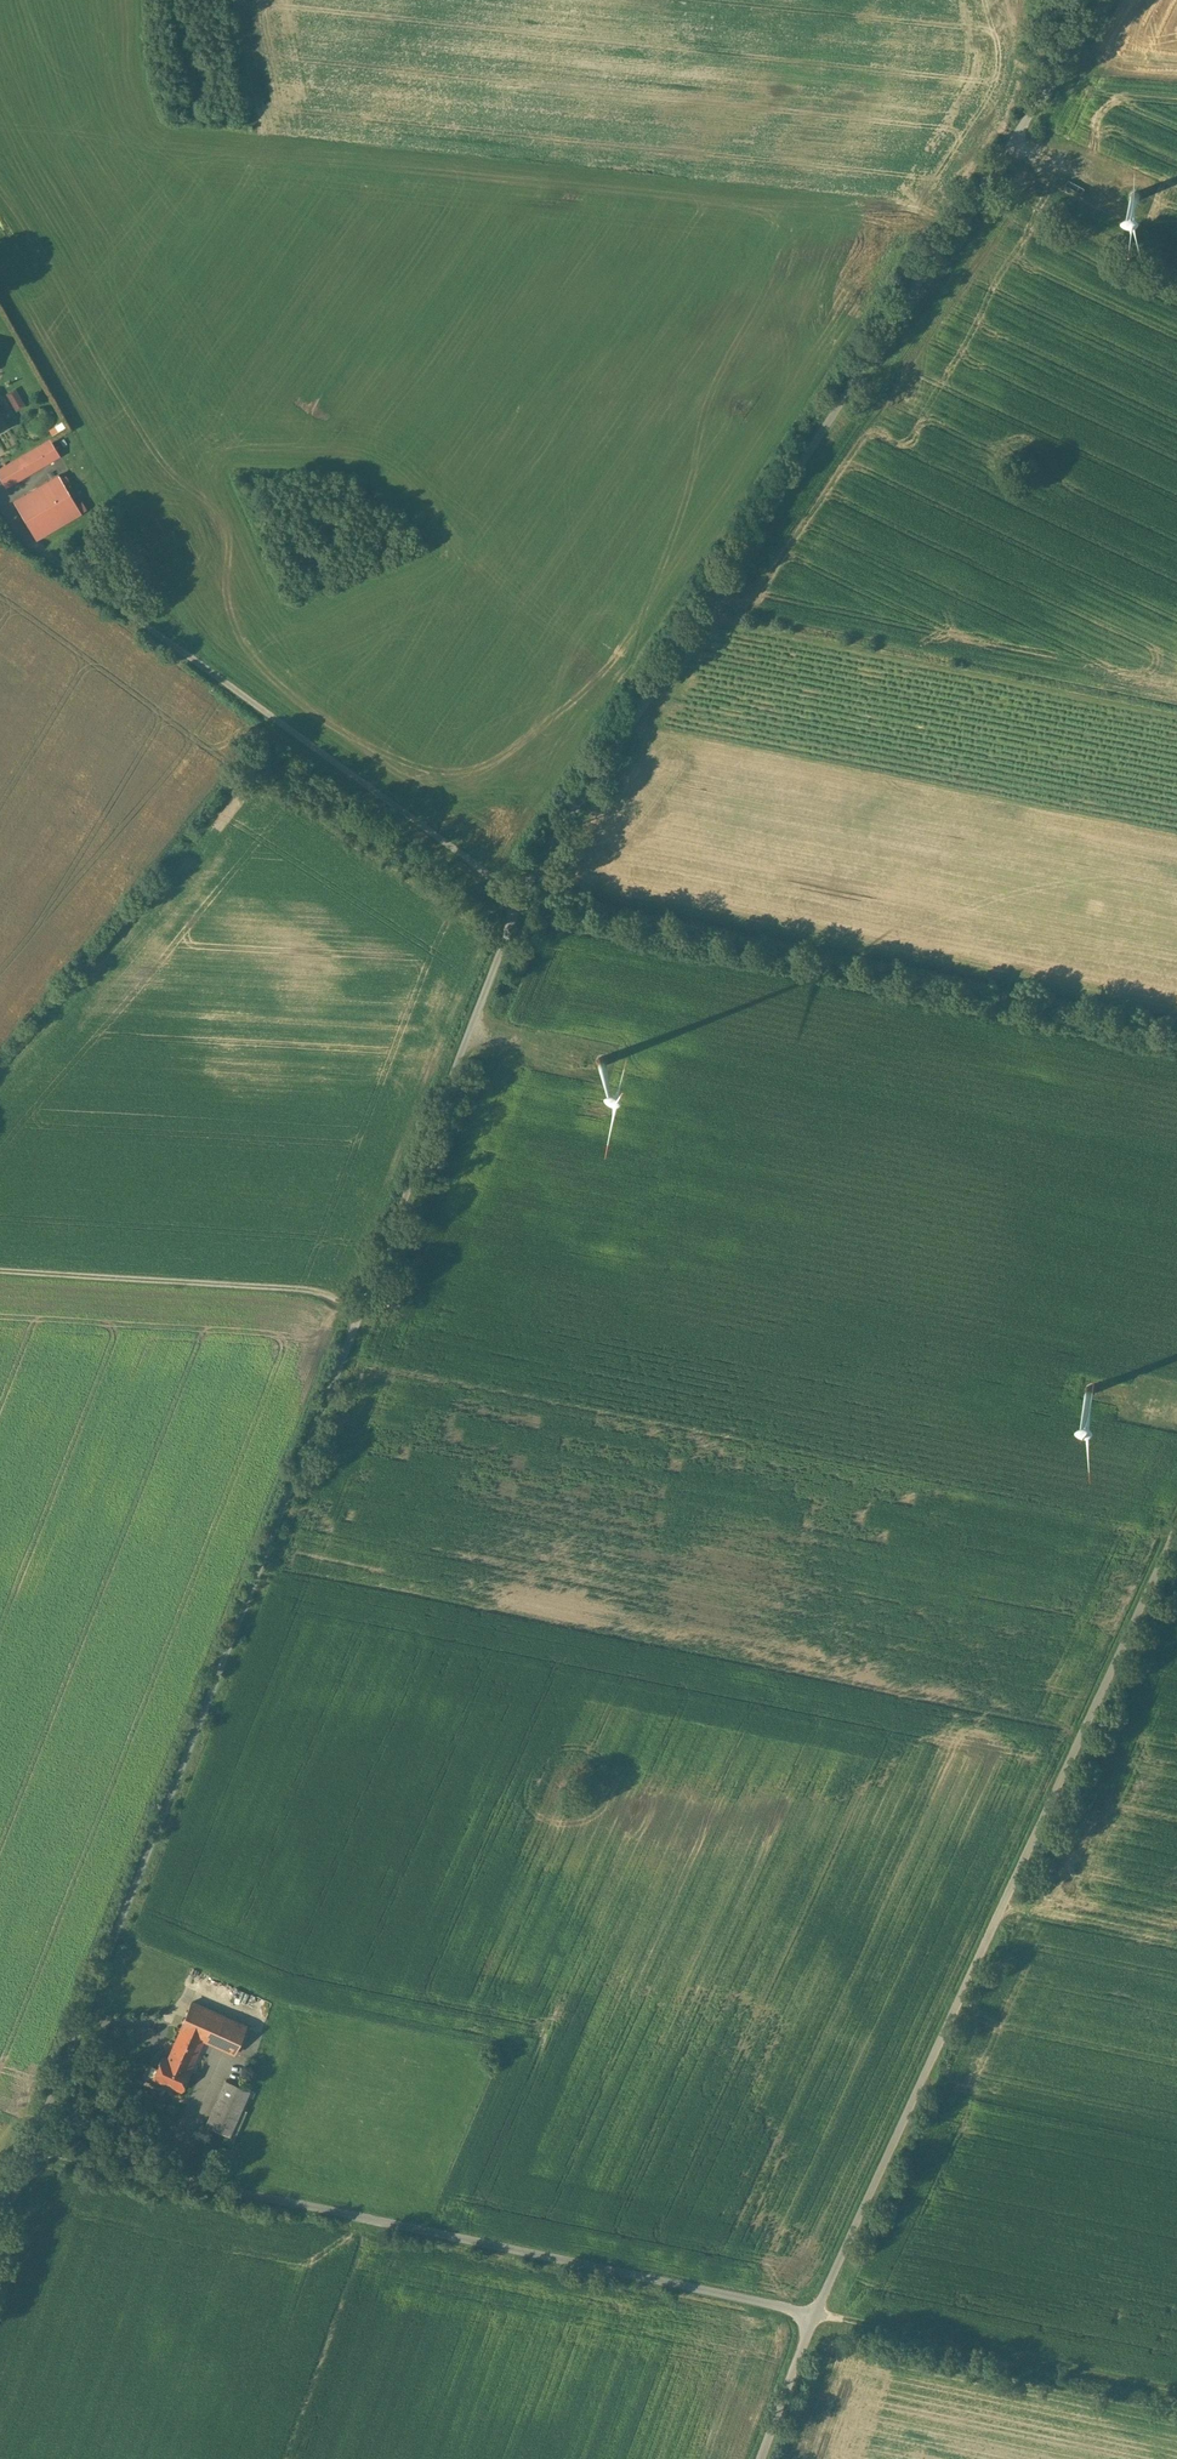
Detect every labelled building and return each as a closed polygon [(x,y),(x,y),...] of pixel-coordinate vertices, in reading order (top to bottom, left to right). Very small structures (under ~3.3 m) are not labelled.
[(19,409),(29,404),(20,387),(10,392),(19,409)] [(0,469),(0,476),(6,486),(59,455),(50,440),(0,469)] [(58,476),(19,499),(40,536),(79,513),(58,476)] [(246,2026),(192,2001),(179,2029),(203,2039),(234,2053),(246,2026)] [(181,2029),(168,2059),(163,2057),(162,2059),(159,2060),(158,2064),(159,2067),(158,2070),(160,2070),(156,2078),(181,2089),(203,2039),(181,2029)] [(249,2090),(225,2080),(205,2125),(229,2135),(249,2090)]
